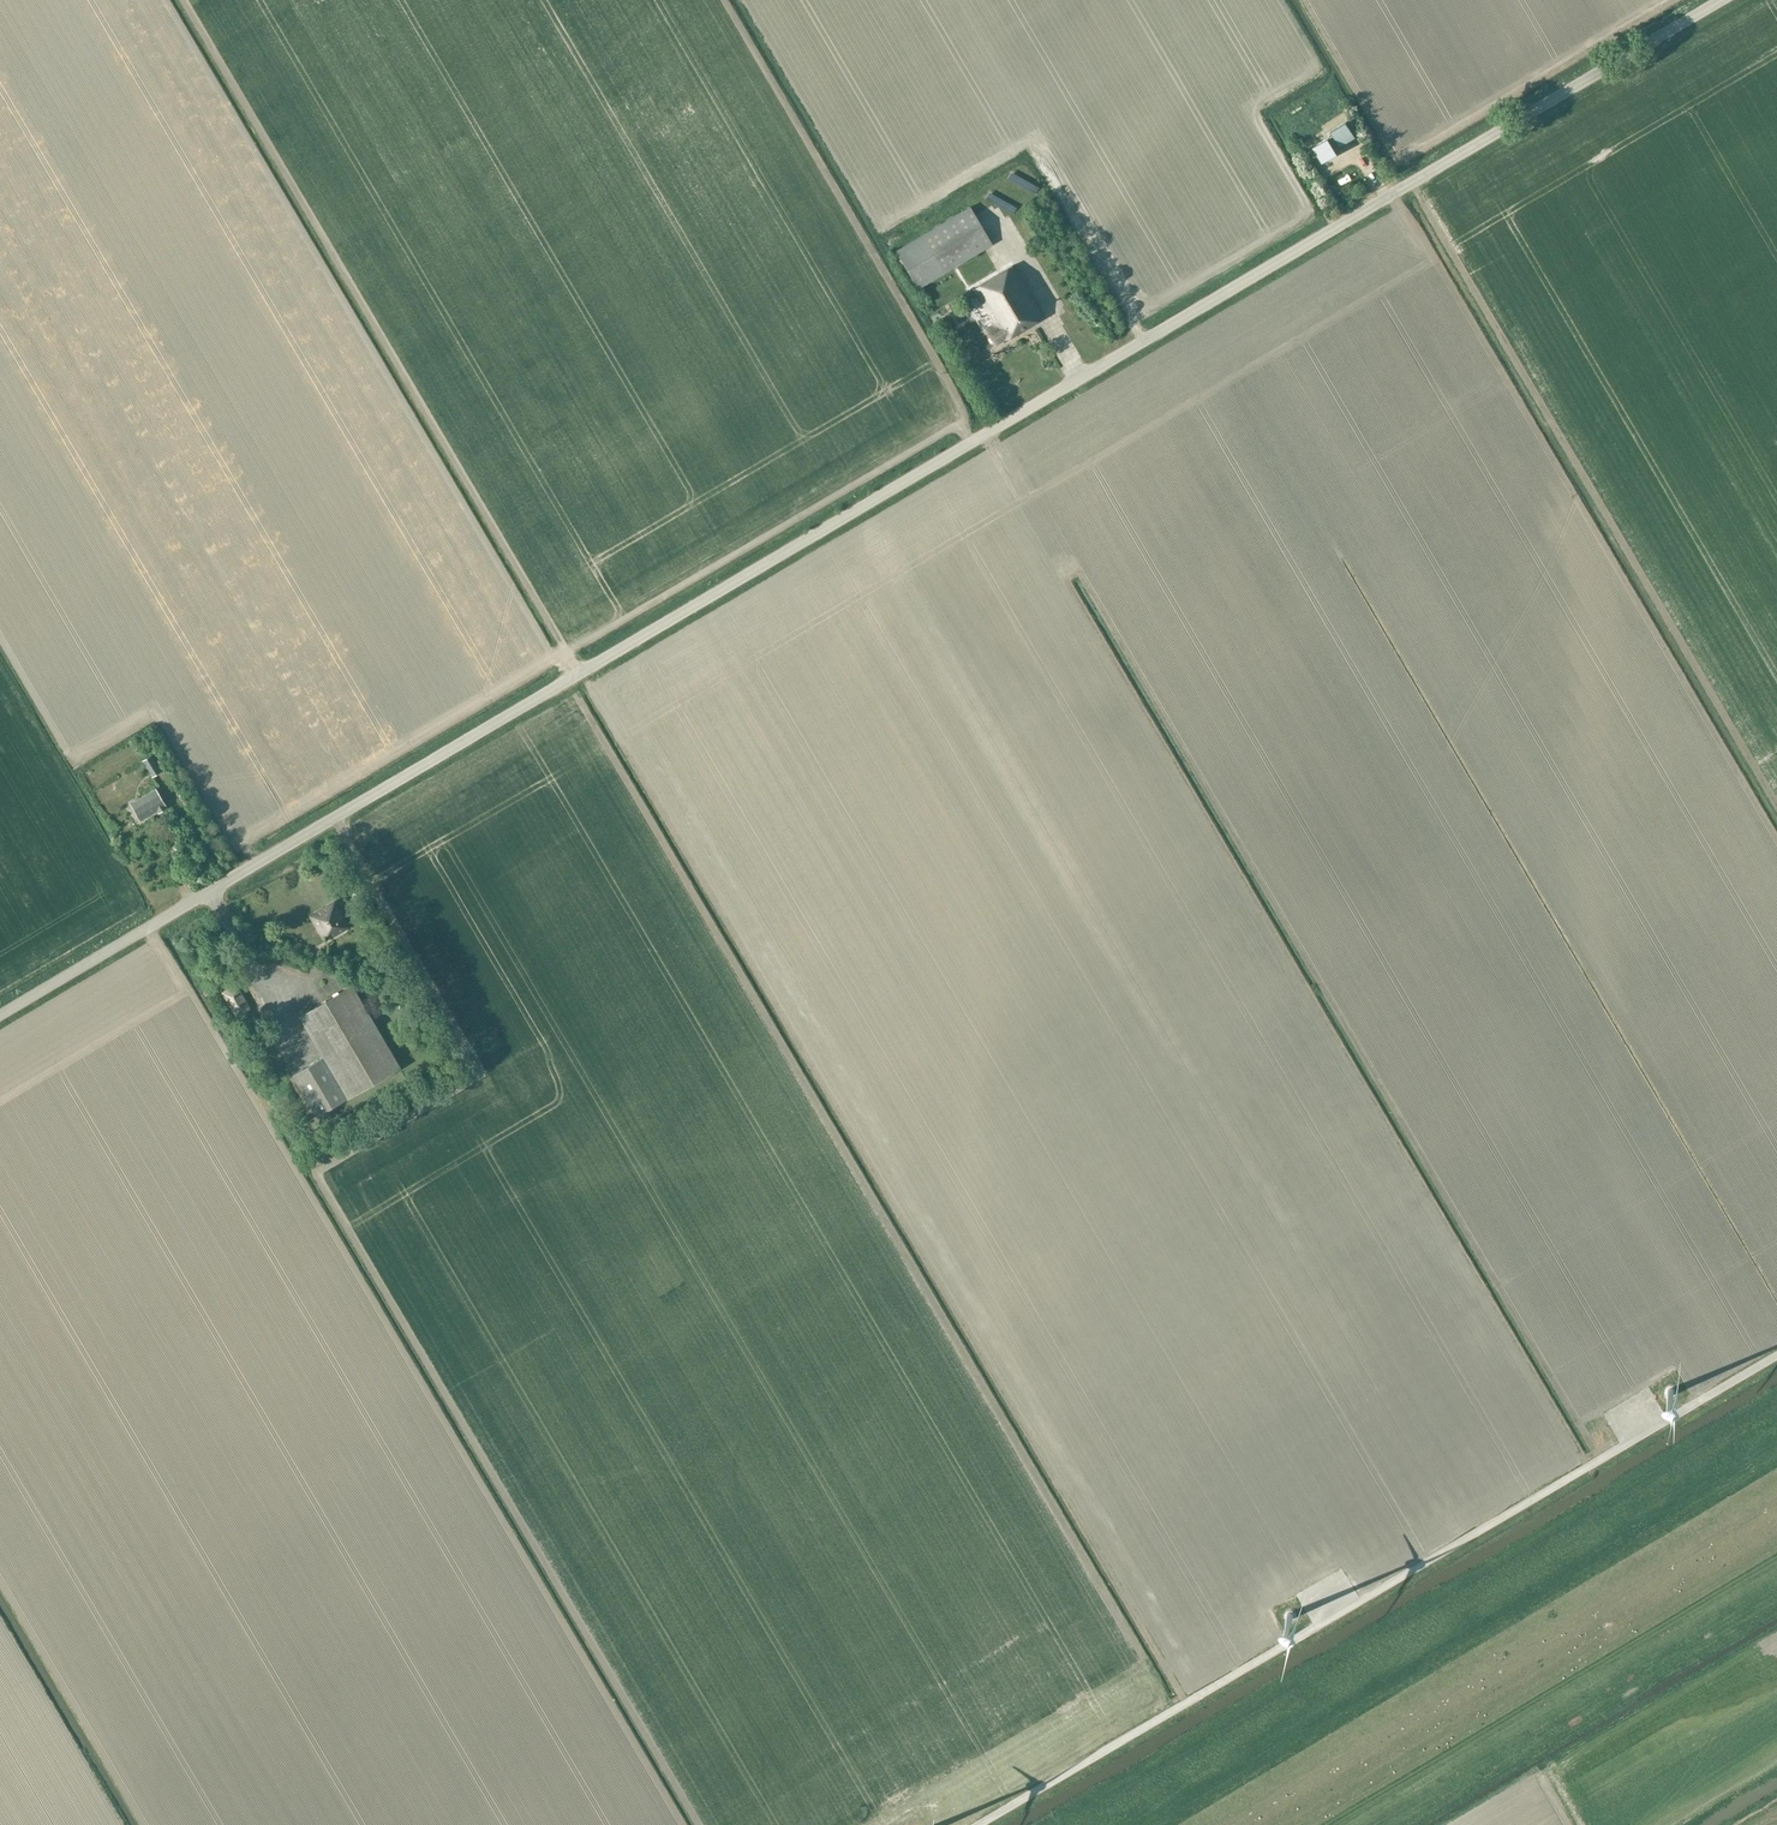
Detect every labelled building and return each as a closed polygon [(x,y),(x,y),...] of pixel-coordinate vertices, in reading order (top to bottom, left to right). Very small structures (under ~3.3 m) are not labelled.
[(1333,135),(1312,148),(1322,163),(1338,154),(1335,150),(1356,137),(1346,121),(1330,131),(1333,135)] [(993,245),(970,207),(895,251),(917,289),(993,245)] [(1032,298),(1033,297),(1013,264),(973,289),(993,323),(984,329),(995,346),(1043,317),(1032,298)] [(1011,347),(1023,342),(1020,336),(1008,341),(1011,347)] [(160,773),(150,756),(143,761),(152,777),(160,773)] [(159,812),(167,807),(157,791),(148,796),(150,798),(133,808),(141,820),(157,810),(159,812)] [(335,937),(350,928),(334,903),(312,916),(323,936),(332,931),(335,937)] [(402,1067),(401,1066),(353,984),(299,1016),(323,1057),(292,1075),(316,1116),(402,1067)] [(238,1016),(250,1010),(235,985),(223,993),(238,1016)] [(297,1057),(303,1053),(299,1047),(293,1051),(297,1057)] [(1666,1392),(1666,1393),(1666,1394),(1666,1395),(1667,1395),(1667,1396),(1668,1396),(1668,1397),(1669,1397),(1670,1397),(1671,1397),(1672,1397),(1673,1397),(1673,1396),(1674,1396),(1674,1395),(1675,1394),(1675,1393),(1675,1392),(1675,1391),(1674,1391),(1674,1390),(1673,1389),(1672,1389),(1671,1389),(1671,1388),(1670,1388),(1670,1389),(1669,1389),(1668,1389),(1667,1390),(1667,1391),(1666,1391),(1666,1392)]
